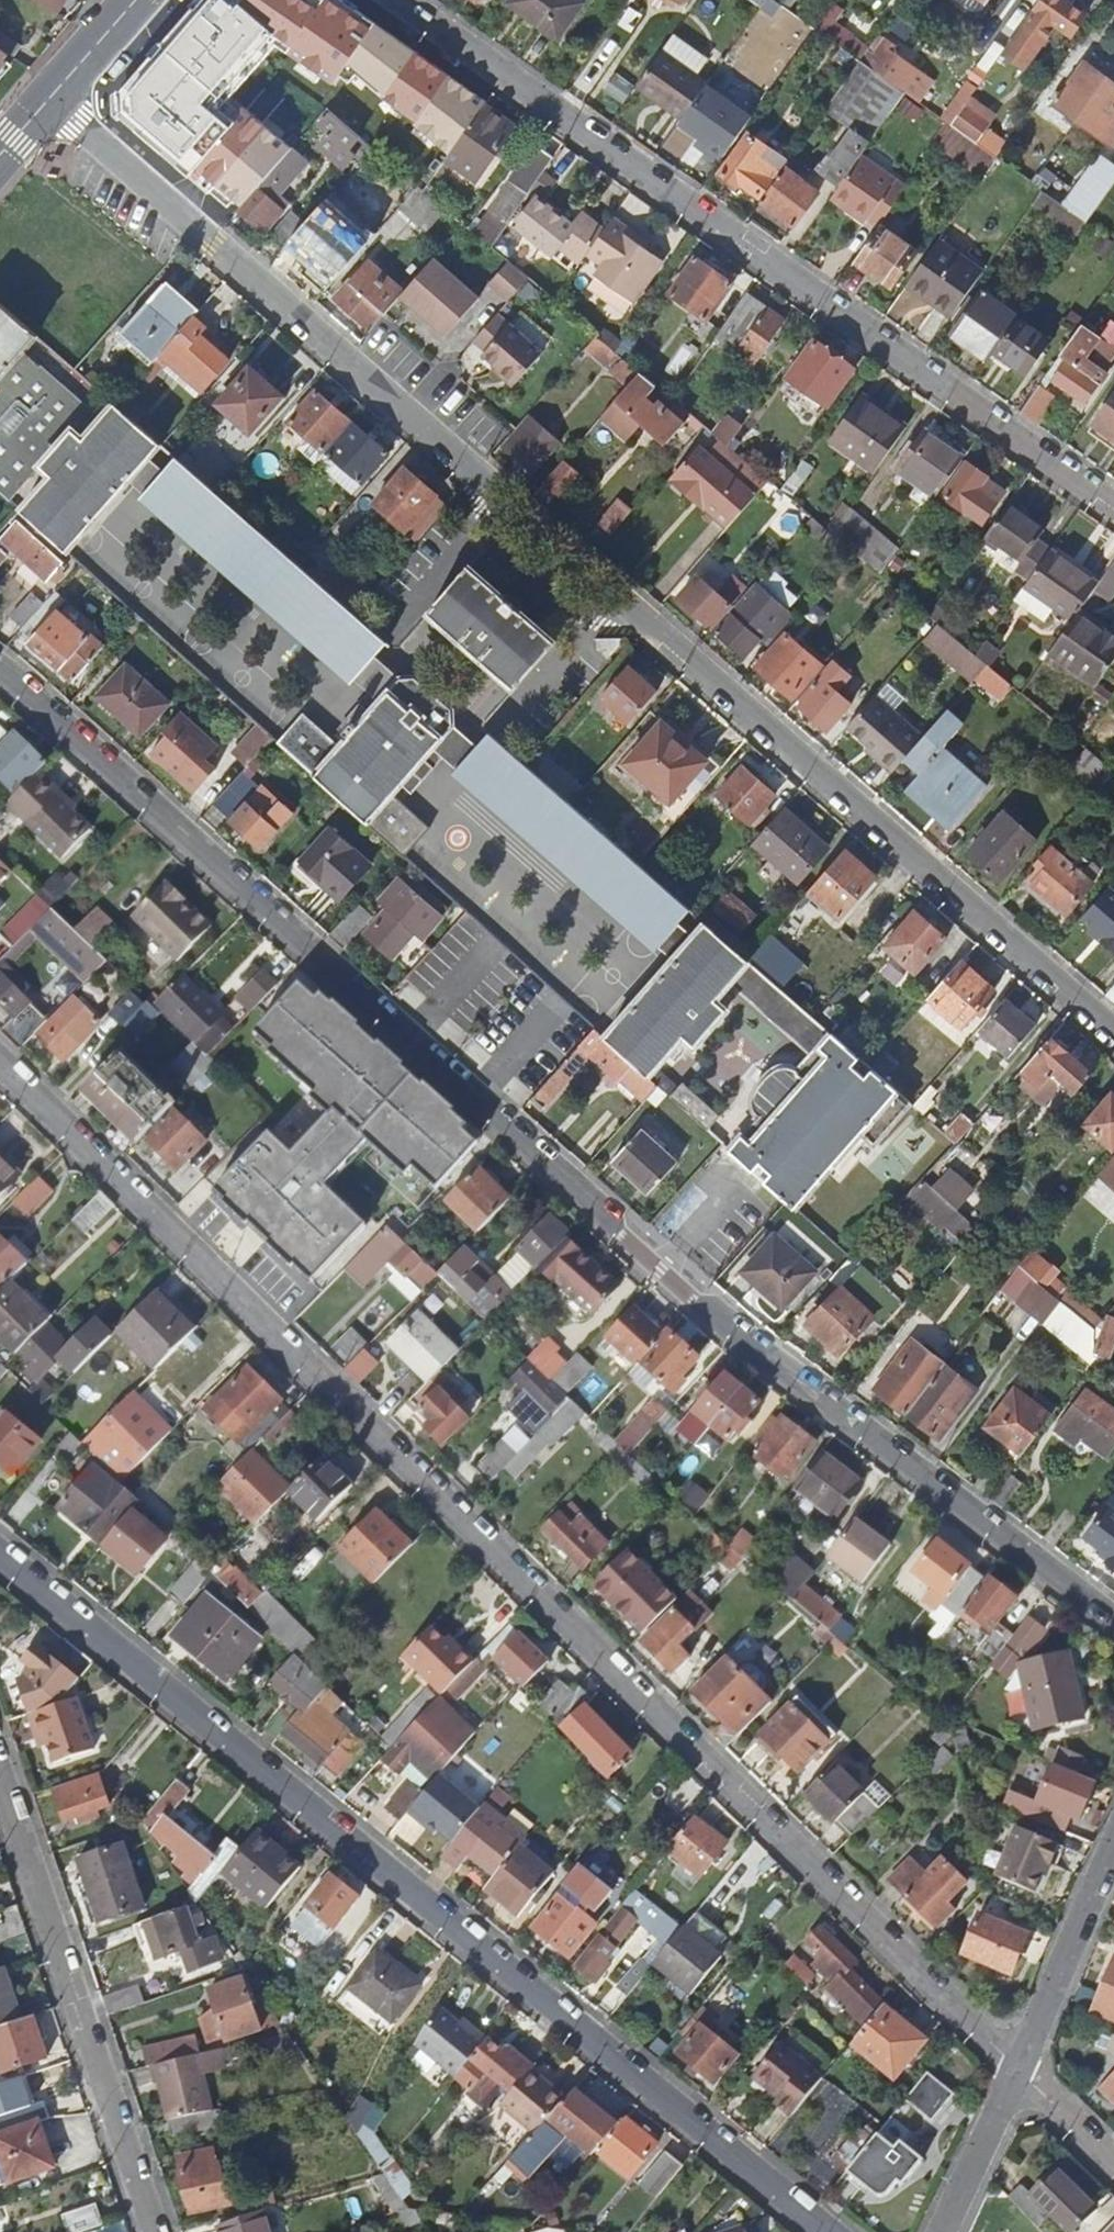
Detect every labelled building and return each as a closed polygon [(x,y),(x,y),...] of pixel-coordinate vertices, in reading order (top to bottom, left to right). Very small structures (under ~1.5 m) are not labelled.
[(56,14),(66,0),(36,0),(56,14)] [(211,13),(222,0),(195,0),(211,13)] [(270,20),(286,0),(247,0),(270,20)] [(558,39),(585,2),(582,0),(513,0),(510,5),(558,39)] [(1029,19),(1046,31),(1054,20),(1060,25),(1073,33),(1085,16),(1062,0),(1043,0),(1029,19)] [(833,3),(815,29),(842,48),(843,46),(850,36),(851,35),(834,22),(842,10),(833,3)] [(344,31),(349,25),(331,12),(310,42),(328,55),(344,31)] [(203,22),(172,59),(187,72),(189,71),(197,78),(186,91),(192,96),(213,113),(223,102),(208,88),(206,88),(204,86),(229,57),(226,54),(231,48),(217,36),(218,35),(203,22)] [(326,57),(381,95),(405,60),(350,22),(349,25),(344,31),(328,55),(326,57)] [(1027,24),(992,72),(1011,87),(1047,38),(1027,24)] [(860,60),(880,74),(907,93),(917,100),(931,82),(895,55),(909,35),(894,25),(874,53),(869,49),(862,58),(860,60)] [(1056,31),(1069,39),(1073,33),(1060,25),(1056,31)] [(8,55),(12,58),(21,46),(0,32),(0,50),(8,55)] [(850,36),(843,46),(862,58),(869,49),(850,36)] [(834,58),(852,72),(860,60),(842,48),(834,58)] [(664,49),(637,88),(681,120),(703,90),(708,82),(664,49)] [(129,84),(148,102),(141,110),(163,129),(192,96),(186,91),(151,59),(129,84)] [(852,72),(829,105),(848,118),(880,74),(860,60),(852,72)] [(953,61),(922,104),(951,124),(964,106),(982,82),(953,61)] [(451,152),(479,112),(408,63),(380,103),(407,121),(408,119),(428,133),(427,135),(451,152)] [(1113,147),(1113,84),(1085,63),(1055,105),(1113,147)] [(699,137),(710,145),(705,152),(720,163),(749,123),(721,103),(703,90),(681,120),(679,123),(699,137)] [(307,110),(319,120),(328,109),(316,100),(307,110)] [(447,158),(450,160),(479,179),(514,127),(483,106),(479,112),(451,152),(447,158)] [(964,106),(951,124),(953,125),(972,139),(973,139),(985,121),(964,106)] [(207,155),(198,166),(235,200),(237,197),(245,204),(258,189),(270,175),(236,145),(245,135),(233,125),(230,129),(207,155)] [(939,144),(981,174),(995,155),(973,139),(972,139),(953,125),(939,144)] [(869,145),(849,131),(821,170),(841,185),(861,156),(869,145)] [(322,147),(345,168),(357,154),(332,133),(322,147)] [(749,134),(721,176),(743,191),(741,193),(754,201),(758,196),(761,197),(773,180),(772,178),(777,170),(781,173),(786,166),(789,162),(749,134)] [(694,144),(705,152),(710,145),(699,137),(694,144)] [(193,143),(167,172),(181,185),(198,166),(207,155),(193,143)] [(535,146),(474,233),(491,247),(553,159),(535,146)] [(294,149),(270,175),(258,189),(262,193),(271,201),(275,196),(279,199),(310,163),(294,149)] [(864,222),(895,180),(861,156),(841,185),(833,195),(851,208),(849,211),(864,222)] [(1065,205),(1088,222),(1113,185),(1113,165),(1101,156),(1065,205)] [(781,173),(762,200),(796,224),(821,190),(786,166),(781,173)] [(399,208),(427,231),(446,209),(432,197),(424,190),(419,186),(399,208)] [(1056,218),(1053,222),(1076,239),(1088,222),(1065,205),(1043,189),(1034,201),(1056,218)] [(262,193),(242,214),(255,225),(259,221),(263,225),(268,219),(264,215),(274,204),(271,201),(262,193)] [(514,225),(554,257),(560,249),(581,264),(587,255),(604,231),(583,215),(574,228),(535,198),(514,225)] [(307,224),(291,242),(336,282),(370,242),(326,203),(307,224)] [(295,213),(272,239),(284,250),(291,242),(307,224),(295,213)] [(587,255),(602,266),(595,276),(632,303),(662,262),(628,238),(632,233),(613,218),(604,231),(587,255)] [(880,225),(856,260),(891,285),(915,249),(880,225)] [(939,238),(907,281),(954,314),(984,272),(939,238)] [(694,257),(670,293),(708,320),(716,309),(734,284),(694,257)] [(479,298),(433,259),(404,293),(400,298),(434,328),(446,337),(457,323),(479,298)] [(529,279),(509,262),(489,285),(509,302),(529,279)] [(351,282),(337,299),(370,328),(382,314),(385,315),(400,298),(404,293),(371,264),(353,284),(351,282)] [(163,284),(122,332),(154,360),(156,358),(193,317),(199,311),(183,298),(182,300),(163,284)] [(734,284),(716,309),(729,319),(747,294),(734,284)] [(983,292),(953,335),(988,360),(995,351),(1019,317),(983,292)] [(749,295),(724,331),(743,345),(768,309),(749,295)] [(36,336),(0,305),(0,377),(36,336)] [(768,309),(743,345),(739,351),(756,363),(786,322),(768,309)] [(542,354),(510,325),(498,314),(474,341),(486,351),(482,355),(515,385),(542,354)] [(995,351),(1029,376),(1054,341),(1020,316),(1019,317),(995,351)] [(156,358),(166,365),(170,361),(202,390),(228,360),(199,335),(205,328),(193,317),(156,358)] [(1053,381),(1086,404),(1108,374),(1099,368),(1101,366),(1104,368),(1113,353),(1113,350),(1081,326),(1060,356),(1066,360),(1053,381)] [(586,347),(628,385),(640,372),(615,351),(596,336),(586,347)] [(629,336),(618,350),(627,358),(638,343),(629,336)] [(789,380),(827,406),(853,368),(815,343),(789,380)] [(61,382),(37,361),(0,403),(0,453),(61,382)] [(250,368),(217,404),(250,434),(281,396),(250,368)] [(628,385),(603,414),(627,437),(642,418),(669,442),(686,423),(659,399),(654,405),(645,397),(656,386),(640,372),(628,385)] [(1038,388),(1020,412),(1033,421),(1050,397),(1038,388)] [(323,451),(349,420),(315,392),(289,421),(323,451)] [(1093,425),(1107,435),(1102,441),(1113,450),(1113,395),(1093,425)] [(864,396),(828,446),(873,477),(904,432),(878,415),(882,410),(864,396)] [(41,466),(52,476),(21,512),(56,545),(66,553),(131,478),(148,459),(160,445),(115,405),(84,439),(73,429),(41,466)] [(504,445),(533,471),(561,441),(532,414),(504,445)] [(387,453),(353,424),(327,454),(361,484),(387,453)] [(925,431),(898,469),(937,496),(939,493),(963,459),(964,458),(925,431)] [(682,477),(711,502),(705,509),(728,529),(760,492),(746,479),(754,468),(729,446),(724,442),(712,456),(704,449),(692,462),(694,463),(682,477)] [(208,446),(188,469),(215,492),(235,470),(208,446)] [(141,497),(351,682),(356,677),(374,656),(386,643),(382,640),(354,615),(307,573),(298,565),(257,530),(215,492),(188,469),(176,458),(163,472),(145,492),(141,497)] [(148,459),(131,478),(145,492),(163,472),(148,459)] [(565,459),(545,482),(559,495),(579,472),(565,459)] [(803,459),(781,490),(791,499),(814,468),(803,459)] [(963,459),(939,493),(945,496),(968,463),(963,459)] [(945,496),(983,523),(998,502),(978,488),(987,476),(968,463),(945,496)] [(373,504),(406,531),(412,524),(423,534),(447,507),(435,497),(437,495),(405,467),(373,504)] [(631,513),(618,501),(600,522),(612,533),(631,513)] [(1010,503),(985,539),(998,549),(1002,544),(1024,559),(1015,570),(1028,580),(1048,551),(1051,547),(1038,538),(1045,528),(1010,503)] [(833,533),(856,553),(881,575),(900,548),(851,508),(833,533)] [(2,539),(49,581),(51,579),(57,583),(65,574),(63,572),(67,568),(63,565),(64,563),(50,551),(56,545),(21,512),(19,511),(9,520),(14,525),(2,539)] [(1096,585),(1048,551),(1028,580),(1023,585),(1014,599),(1043,619),(1053,606),(1072,619),(1078,611),(1094,588),(1096,585)] [(1096,585),(1094,588),(1108,598),(1113,589),(1113,559),(1096,585)] [(447,633),(457,642),(462,640),(483,658),(483,664),(491,672),(497,671),(517,689),(557,643),(522,612),(523,606),(508,593),(502,594),(468,566),(429,610),(447,627),(447,633)] [(712,627),(746,588),(732,576),(717,592),(699,576),(679,599),(712,627)] [(31,592),(12,613),(25,626),(45,604),(31,592)] [(22,630),(33,640),(32,642),(75,682),(107,646),(92,633),(89,637),(59,609),(63,606),(53,596),(45,604),(25,626),(22,630)] [(732,616),(747,628),(754,620),(740,607),(732,616)] [(1050,651),(1095,684),(1113,658),(1113,637),(1078,611),(1072,619),(1050,651)] [(717,632),(746,658),(762,641),(747,628),(732,616),(717,632)] [(933,644),(962,667),(966,670),(978,656),(975,653),(946,629),(933,644)] [(759,669),(795,699),(823,667),(788,636),(759,669)] [(608,660),(621,646),(621,639),(597,640),(596,650),(608,660)] [(356,677),(382,700),(401,680),(374,656),(356,677)] [(978,656),(966,670),(975,679),(975,678),(987,664),(978,656)] [(850,679),(832,662),(816,681),(801,698),(804,702),(801,705),(829,730),(851,705),(838,692),(850,679)] [(98,696),(140,736),(169,702),(128,664),(98,696)] [(975,678),(991,691),(999,698),(1003,701),(1015,688),(987,664),(975,678)] [(962,667),(951,680),(955,684),(966,670),(962,667)] [(966,670),(955,684),(964,692),(975,679),(966,670)] [(629,723),(656,692),(639,677),(635,682),(624,672),(601,698),(629,723)] [(278,743),(337,796),(401,855),(404,857),(430,827),(391,793),(434,746),(453,725),(452,711),(417,679),(401,680),(382,700),(357,728),(353,723),(344,732),(349,737),(341,746),(305,715),(278,743)] [(846,728),(879,757),(876,760),(884,766),(914,731),(874,697),(846,728)] [(923,773),(911,788),(938,812),(935,816),(950,829),(987,786),(945,748),(964,725),(948,711),(924,740),(907,759),(923,773)] [(150,751),(195,792),(216,769),(204,758),(217,745),(181,712),(174,719),(163,730),(167,733),(150,751)] [(627,763),(672,802),(708,762),(662,722),(627,763)] [(434,746),(459,767),(478,747),(453,725),(434,746)] [(260,726),(235,752),(249,765),(273,738),(260,726)] [(914,731),(884,766),(893,775),(907,759),(924,740),(914,731)] [(17,794),(38,772),(45,764),(13,734),(0,748),(0,778),(17,794)] [(454,772),(655,948),(659,944),(677,923),(689,911),(636,864),(569,804),(528,767),(519,760),(494,737),(490,734),(478,747),(459,767),(454,772)] [(1088,748),(1068,771),(1094,793),(1099,787),(1113,770),(1106,764),(1088,748)] [(776,798),(743,768),(717,796),(751,826),(761,814),(765,818),(771,812),(766,808),(776,798)] [(1113,770),(1099,787),(1113,800),(1113,771),(1113,770)] [(62,796),(38,772),(17,794),(6,805),(62,859),(91,830),(72,812),(59,800),(62,796)] [(213,804),(231,820),(246,803),(260,788),(242,772),(213,804)] [(230,821),(260,849),(293,813),(273,795),(265,805),(267,807),(260,815),(246,803),(231,820),(230,821)] [(59,800),(72,812),(76,808),(62,796),(59,800)] [(782,810),(752,844),(796,884),(827,849),(782,810)] [(1004,812),(967,853),(1000,883),(1037,841),(1004,812)] [(367,873),(325,836),(297,867),(322,889),(320,891),(336,907),(367,873)] [(844,850),(806,894),(835,920),(873,877),(844,850)] [(1056,851),(1030,881),(1068,913),(1094,883),(1056,851)] [(12,872),(0,861),(0,885),(12,872)] [(176,960),(211,926),(194,909),(190,913),(181,904),(185,900),(166,881),(132,916),(176,960)] [(440,922),(397,883),(378,905),(387,913),(362,939),(387,961),(411,935),(421,943),(440,922)] [(1082,917),(1093,926),(1105,936),(1101,940),(1113,951),(1113,890),(1109,886),(1082,917)] [(756,917),(727,892),(713,909),(741,934),(756,917)] [(0,935),(0,936),(14,949),(32,931),(53,910),(51,908),(38,896),(0,935)] [(356,904),(328,935),(343,948),(371,918),(356,904)] [(75,932),(99,954),(120,932),(95,909),(75,932)] [(75,973),(86,983),(107,961),(99,954),(75,932),(53,910),(32,931),(37,937),(43,932),(80,967),(75,973)] [(915,912),(885,946),(916,973),(946,938),(915,912)] [(677,923),(659,944),(676,958),(694,938),(677,923)] [(676,958),(605,1038),(647,1077),(684,1035),(695,1045),(727,1010),(715,999),(731,982),(748,962),(746,960),(706,925),(694,938),(676,958)] [(1089,930),(1101,940),(1105,936),(1093,926),(1089,930)] [(748,962),(814,1019),(836,993),(769,934),(746,960),(748,962)] [(748,962),(731,982),(813,1054),(831,1034),(814,1019),(748,962)] [(961,962),(928,999),(962,1028),(994,991),(961,962)] [(0,1032),(19,1051),(32,1037),(17,1022),(31,1008),(16,993),(20,990),(21,984),(18,980),(15,982),(13,979),(13,974),(10,972),(5,973),(1,969),(0,970),(0,1005),(14,1019),(0,1032)] [(262,971),(239,996),(252,1009),(276,985),(262,971)] [(169,1011),(211,1052),(232,1030),(220,1018),(222,1016),(181,975),(169,988),(181,999),(169,1011)] [(269,1133),(216,1192),(227,1202),(224,1205),(249,1227),(251,1225),(271,1244),(269,1247),(295,1270),(297,1268),(315,1285),(369,1225),(327,1187),(368,1142),(406,1177),(414,1169),(437,1190),(478,1144),(464,1131),(469,1127),(453,1112),(455,1110),(426,1083),(423,1085),(403,1067),(405,1064),(397,1057),(381,1042),(378,1045),(358,1026),(360,1024),(354,1018),(334,1000),(332,1003),(321,993),(317,997),(299,982),(254,1031),(272,1047),(268,1051),(332,1110),(292,1154),(269,1133)] [(1105,995),(1113,1003),(1113,985),(1105,995)] [(57,1012),(35,1035),(62,1061),(74,1050),(85,1038),(87,1037),(99,1024),(83,1009),(88,1004),(83,999),(78,1004),(72,997),(57,1012)] [(31,1008),(17,1022),(32,1037),(35,1035),(57,1012),(42,998),(31,1008)] [(1005,999),(979,1029),(1008,1055),(1034,1025),(1005,999)] [(161,1013),(153,1005),(149,1001),(125,1025),(137,1037),(161,1013)] [(378,1045),(381,1042),(360,1024),(358,1026),(378,1045)] [(843,1026),(834,1037),(856,1056),(865,1046),(843,1026)] [(594,1029),(533,1098),(543,1107),(590,1055),(611,1073),(606,1078),(615,1086),(623,1078),(647,1099),(658,1086),(647,1077),(605,1038),(594,1029)] [(760,1116),(729,1150),(788,1203),(795,1209),(862,1131),(875,1143),(910,1104),(869,1067),(856,1056),(834,1037),(831,1034),(813,1054),(799,1070),(794,1066),(791,1066),(787,1065),(783,1066),(776,1068),(771,1071),(756,1088),(754,1091),(753,1095),(753,1099),(754,1105),(756,1110),(759,1114),(760,1116)] [(85,1038),(74,1050),(80,1056),(93,1043),(87,1037),(85,1038)] [(1050,1037),(1021,1071),(1050,1096),(1059,1084),(1067,1092),(1065,1095),(1070,1099),(1093,1074),(1050,1037)] [(192,1043),(171,1066),(192,1086),(214,1063),(207,1057),(192,1043)] [(120,1055),(82,1092),(96,1105),(132,1068),(120,1055)] [(426,1083),(405,1064),(403,1067),(423,1085),(426,1083)] [(132,1068),(96,1105),(133,1142),(149,1125),(138,1114),(158,1094),(132,1068)] [(670,1097),(708,1131),(721,1116),(684,1082),(670,1097)] [(158,1094),(138,1114),(149,1125),(169,1105),(158,1094)] [(1084,1126),(1111,1148),(1113,1145),(1113,1098),(1111,1095),(1084,1126)] [(173,1110),(143,1139),(175,1171),(205,1141),(173,1110)] [(963,1113),(945,1134),(955,1143),(956,1143),(974,1123),(963,1113)] [(679,1161),(643,1129),(614,1161),(650,1194),(679,1161)] [(909,1193),(951,1232),(987,1194),(946,1154),(909,1193)] [(19,1175),(0,1157),(0,1195),(19,1175)] [(1099,1174),(1113,1188),(1113,1157),(1099,1174)] [(476,1168),(447,1200),(479,1231),(509,1199),(476,1168)] [(36,1178),(12,1203),(26,1216),(51,1192),(36,1178)] [(99,1193),(70,1222),(84,1235),(113,1207),(99,1193)] [(790,1225),(810,1242),(820,1231),(800,1214),(790,1225)] [(522,1241),(543,1262),(565,1238),(569,1234),(554,1219),(548,1225),(542,1220),(522,1241)] [(251,1225),(249,1227),(269,1247),(271,1244),(251,1225)] [(386,1226),(345,1268),(364,1287),(384,1266),(389,1260),(421,1290),(437,1274),(405,1243),(389,1229),(386,1226)] [(817,1272),(776,1236),(744,1271),(786,1308),(817,1272)] [(538,1266),(591,1314),(618,1286),(565,1238),(543,1262),(538,1266)] [(24,1265),(0,1240),(0,1290),(24,1265)] [(440,1272),(455,1287),(453,1289),(487,1321),(502,1306),(491,1295),(485,1301),(478,1294),(494,1277),(463,1248),(440,1272)] [(1062,1302),(1093,1329),(1100,1321),(1049,1276),(1057,1267),(1052,1262),(1050,1264),(1033,1249),(1020,1264),(1037,1279),(1037,1280),(1056,1296),(1062,1302)] [(384,1266),(416,1295),(421,1290),(389,1260),(384,1266)] [(1000,1290),(1020,1305),(1037,1280),(1037,1279),(1020,1264),(1010,1278),(1000,1290)] [(860,1265),(807,1322),(839,1353),(876,1313),(886,1321),(902,1304),(860,1265)] [(1037,1280),(1020,1305),(1045,1324),(1062,1302),(1056,1296),(1037,1280)] [(15,1355),(46,1324),(48,1322),(10,1283),(0,1293),(0,1341),(15,1355)] [(154,1294),(115,1332),(154,1371),(193,1331),(154,1294)] [(1045,1324),(1091,1364),(1093,1361),(1094,1359),(1094,1348),(1094,1337),(1093,1329),(1062,1302),(1045,1324)] [(664,1335),(632,1306),(605,1337),(637,1366),(639,1363),(664,1335)] [(389,1344),(429,1383),(457,1354),(416,1316),(389,1344)] [(1094,1337),(1099,1339),(1094,1348),(1094,1359),(1106,1364),(1113,1345),(1113,1318),(1109,1316),(1106,1323),(1100,1321),(1093,1329),(1094,1337)] [(46,1324),(15,1355),(31,1371),(24,1378),(33,1387),(28,1392),(42,1406),(54,1394),(40,1380),(60,1359),(75,1374),(107,1341),(91,1325),(69,1347),(46,1324)] [(351,1331),(333,1350),(349,1365),(364,1350),(367,1346),(351,1331)] [(698,1357),(668,1331),(664,1335),(639,1363),(673,1393),(684,1381),(679,1378),(698,1357)] [(891,1377),(879,1391),(907,1412),(930,1382),(945,1362),(913,1338),(885,1373),(891,1377)] [(349,1365),(343,1371),(357,1384),(377,1362),(364,1350),(349,1365)] [(574,1356),(550,1381),(565,1395),(590,1371),(574,1356)] [(524,1392),(506,1410),(535,1437),(571,1400),(565,1395),(550,1381),(530,1362),(512,1380),(524,1392)] [(930,1382),(907,1412),(935,1435),(936,1434),(947,1419),(952,1423),(979,1388),(945,1362),(930,1382)] [(247,1367),(205,1410),(239,1443),(240,1441),(249,1450),(259,1441),(288,1412),(278,1401),(280,1399),(247,1367)] [(701,1403),(679,1430),(696,1444),(711,1426),(742,1388),(725,1374),(712,1390),(706,1386),(696,1399),(701,1403)] [(742,1388),(711,1426),(727,1440),(734,1431),(740,1435),(751,1422),(745,1418),(759,1401),(742,1388)] [(431,1421),(424,1428),(441,1445),(466,1419),(458,1410),(446,1398),(438,1390),(419,1410),(431,1421)] [(1014,1390),(987,1426),(999,1435),(992,1444),(1016,1462),(1050,1417),(1014,1390)] [(1054,1432),(1073,1446),(1078,1438),(1104,1457),(1113,1443),(1113,1413),(1085,1391),(1054,1432)] [(446,1398),(458,1410),(462,1406),(451,1394),(446,1398)] [(106,1439),(100,1444),(119,1464),(140,1443),(122,1424),(137,1409),(126,1399),(96,1429),(106,1439)] [(656,1401),(644,1414),(656,1424),(667,1412),(656,1401)] [(3,1411),(0,1415),(0,1467),(11,1476),(40,1441),(3,1411)] [(288,1412),(259,1441),(271,1453),(300,1423),(288,1412)] [(752,1442),(785,1468),(781,1473),(788,1479),(815,1442),(782,1417),(777,1423),(770,1418),(752,1442)] [(947,1419),(936,1434),(941,1438),(952,1423),(947,1419)] [(70,1432),(52,1453),(65,1463),(80,1443),(70,1432)] [(500,1443),(474,1468),(490,1483),(515,1457),(500,1443)] [(609,1457),(658,1501),(668,1492),(661,1486),(628,1455),(619,1446),(609,1457)] [(215,1486),(254,1525),(285,1493),(289,1489),(249,1450),(215,1486)] [(820,1452),(793,1489),(836,1519),(861,1483),(820,1452)] [(289,1489),(285,1493),(316,1522),(349,1488),(319,1459),(289,1489)] [(94,1468),(59,1510),(101,1545),(129,1511),(136,1502),(94,1468)] [(1007,1474),(990,1498),(1002,1507),(1019,1484),(1007,1474)] [(544,1532),(583,1569),(607,1544),(583,1521),(585,1519),(570,1504),(544,1532)] [(1108,1504),(1085,1535),(1111,1557),(1108,1561),(1113,1565),(1113,1509),(1108,1504)] [(338,1549),(374,1584),(412,1546),(376,1510),(338,1549)] [(129,1511),(101,1545),(137,1573),(165,1540),(129,1511)] [(855,1519),(826,1557),(861,1582),(890,1544),(855,1519)] [(739,1536),(730,1549),(741,1559),(752,1545),(739,1536)] [(915,1573),(944,1595),(939,1602),(957,1615),(985,1579),(938,1542),(915,1573)] [(593,1587),(642,1636),(676,1601),(627,1552),(593,1587)] [(209,1570),(210,1572),(248,1609),(259,1598),(220,1560),(209,1570)] [(195,1561),(168,1596),(181,1607),(209,1573),(195,1561)] [(791,1562),(772,1585),(783,1595),(792,1602),(804,1587),(811,1577),(791,1562)] [(957,1615),(938,1641),(952,1652),(963,1637),(994,1660),(1005,1646),(1014,1633),(999,1622),(1016,1598),(987,1577),(985,1579),(957,1615)] [(792,1602),(828,1632),(840,1617),(804,1587),(792,1602)] [(690,1594),(643,1644),(674,1674),(688,1659),(678,1648),(711,1614),(690,1594)] [(259,1637),(208,1596),(175,1636),(227,1679),(259,1637)] [(1020,1665),(1035,1731),(1084,1720),(1069,1653),(1029,1662),(1027,1654),(1046,1628),(1028,1615),(1014,1633),(1005,1646),(1021,1658),(1022,1664),(1020,1665)] [(828,1632),(835,1638),(843,1645),(851,1634),(842,1627),(846,1623),(840,1617),(828,1632)] [(403,1657),(442,1694),(447,1688),(456,1680),(473,1662),(453,1643),(448,1647),(429,1630),(403,1657)] [(493,1658),(522,1685),(546,1662),(518,1633),(508,1643),(493,1658)] [(499,1634),(476,1658),(484,1666),(485,1666),(493,1658),(508,1643),(499,1634)] [(28,1665),(36,1671),(28,1679),(18,1683),(30,1715),(60,1703),(81,1678),(42,1647),(28,1665)] [(484,1666),(476,1658),(473,1662),(456,1680),(464,1687),(484,1666)] [(729,1659),(693,1694),(723,1725),(712,1736),(725,1749),(771,1703),(760,1691),(762,1688),(764,1685),(764,1682),(764,1680),(764,1677),(763,1675),(761,1672),(759,1670),(756,1668),(754,1667),(751,1667),(748,1667),(745,1668),(742,1669),(740,1671),(729,1659)] [(271,1683),(306,1712),(313,1704),(320,1696),(299,1678),(285,1665),(271,1683)] [(299,1678),(320,1696),(327,1687),(308,1668),(299,1678)] [(456,1680),(447,1688),(456,1696),(464,1687),(456,1680)] [(560,1680),(540,1705),(554,1717),(574,1691),(560,1680)] [(592,1757),(598,1763),(595,1766),(599,1770),(608,1780),(636,1753),(624,1741),(613,1750),(577,1716),(588,1705),(593,1699),(579,1685),(574,1691),(554,1717),(551,1719),(558,1727),(561,1725),(592,1757)] [(320,1696),(313,1704),(324,1714),(334,1702),(331,1700),(335,1695),(327,1687),(320,1696)] [(437,1700),(426,1690),(380,1739),(391,1750),(417,1720),(437,1700)] [(761,1736),(799,1772),(836,1734),(797,1697),(761,1736)] [(30,1715),(39,1739),(47,1736),(58,1764),(97,1749),(77,1698),(60,1703),(30,1715)] [(438,1699),(437,1700),(417,1720),(391,1750),(382,1759),(398,1775),(410,1762),(429,1777),(470,1728),(438,1699)] [(282,1733),(335,1776),(360,1745),(324,1714),(313,1704),(306,1712),(301,1719),(296,1715),(291,1722),(282,1733)] [(577,1716),(613,1750),(624,1741),(588,1705),(577,1716)] [(282,1715),(266,1732),(276,1740),(282,1733),(291,1722),(282,1715)] [(474,1733),(470,1728),(429,1777),(434,1781),(440,1773),(474,1733)] [(953,1733),(956,1753),(968,1751),(964,1729),(953,1730),(953,1733)] [(931,1756),(943,1766),(951,1757),(941,1745),(931,1756)] [(1058,1747),(1051,1763),(1072,1772),(1079,1756),(1058,1747)] [(589,1760),(595,1766),(598,1763),(592,1757),(589,1760)] [(589,1760),(572,1782),(583,1790),(599,1770),(595,1766),(589,1760)] [(834,1763),(803,1797),(832,1824),(836,1821),(844,1828),(872,1800),(854,1782),(859,1777),(849,1767),(845,1773),(834,1763)] [(1034,1801),(1022,1796),(1015,1812),(1063,1832),(1070,1816),(1079,1821),(1096,1785),(1076,1777),(1077,1774),(1072,1772),(1051,1763),(1034,1801)] [(55,1789),(65,1819),(86,1812),(88,1819),(104,1813),(102,1807),(108,1805),(97,1773),(55,1789)] [(454,1842),(481,1808),(440,1773),(434,1781),(424,1793),(408,1812),(421,1823),(424,1819),(437,1829),(454,1842)] [(391,1813),(401,1821),(408,1812),(424,1793),(414,1785),(391,1813)] [(173,1861),(185,1872),(181,1876),(191,1885),(188,1888),(197,1901),(198,1902),(224,1870),(241,1850),(227,1838),(210,1858),(165,1819),(182,1800),(169,1789),(142,1821),(160,1848),(164,1843),(179,1854),(173,1861)] [(1003,1806),(1015,1812),(1022,1796),(1010,1790),(1003,1806)] [(872,1800),(844,1828),(853,1837),(881,1808),(872,1800)] [(454,1842),(442,1856),(459,1870),(466,1861),(492,1881),(519,1848),(526,1839),(484,1804),(481,1808),(454,1842)] [(665,1851),(697,1878),(726,1844),(693,1817),(665,1851)] [(434,1834),(437,1829),(424,1819),(421,1823),(434,1834)] [(1051,1866),(1060,1846),(1017,1827),(995,1876),(1034,1893),(1047,1864),(1051,1866)] [(241,1850),(224,1870),(269,1908),(303,1868),(288,1854),(284,1859),(254,1834),(241,1850)] [(79,1859),(101,1921),(146,1905),(124,1843),(79,1859)] [(492,1881),(486,1890),(520,1918),(554,1875),(519,1848),(492,1881)] [(888,1881),(937,1928),(954,1911),(946,1903),(965,1882),(940,1858),(925,1874),(909,1859),(888,1881)] [(564,1887),(581,1901),(596,1883),(578,1869),(564,1887)] [(332,1876),(307,1907),(335,1929),(360,1898),(332,1876)] [(622,1909),(575,1967),(594,1983),(610,1964),(604,1959),(636,1920),(667,1946),(681,1929),(634,1890),(620,1907),(622,1909)] [(534,1930),(567,1957),(595,1925),(560,1897),(534,1930)] [(152,1941),(158,1959),(184,1950),(192,1972),(213,1965),(218,1978),(244,1969),(216,1928),(202,1933),(204,1939),(199,1941),(186,1905),(135,1924),(142,1945),(152,1941)] [(653,1963),(691,1993),(722,1955),(714,1949),(726,1935),(696,1911),(685,1925),(681,1929),(667,1946),(653,1963)] [(1028,1936),(980,1915),(963,1953),(1011,1973),(1028,1936)] [(758,1936),(806,1984),(814,1976),(766,1926),(758,1936)] [(830,1991),(865,2027),(883,2006),(849,1972),(856,1966),(820,1930),(807,1943),(824,1960),(817,1967),(835,1986),(830,1991)] [(350,1986),(392,2018),(419,1984),(377,1951),(350,1986)] [(616,1985),(628,1995),(649,1970),(637,1960),(616,1985)] [(1092,2011),(1113,2020),(1113,1960),(1092,2011)] [(22,2019),(3,1967),(0,1968),(0,2027),(22,2019)] [(213,1990),(228,2040),(263,2030),(247,1979),(213,1990)] [(111,1997),(117,2014),(144,2005),(139,1988),(111,1997)] [(865,2027),(851,2044),(894,2079),(918,2051),(912,2047),(920,2037),(883,2006),(865,2027)] [(439,2008),(416,2044),(458,2077),(490,2041),(475,2029),(472,2033),(439,2008)] [(697,2011),(687,2023),(695,2030),(698,2026),(705,2017),(697,2011)] [(1,2074),(46,2059),(32,2016),(22,2019),(0,2027),(0,2072),(1,2074)] [(695,2030),(676,2055),(713,2084),(736,2055),(698,2026),(695,2030)] [(530,2073),(532,2070),(533,2067),(512,2051),(509,2056),(490,2041),(458,2077),(483,2097),(479,2101),(494,2112),(498,2110),(501,2106),(512,2091),(514,2092),(530,2073)] [(751,2076),(768,2089),(770,2086),(780,2094),(774,2102),(792,2117),(825,2076),(780,2041),(751,2076)] [(143,2051),(148,2068),(154,2067),(181,2060),(177,2043),(143,2051)] [(154,2067),(158,2085),(163,2084),(164,2090),(161,2091),(168,2120),(213,2111),(204,2075),(223,2070),(219,2054),(200,2058),(199,2055),(181,2060),(154,2067)] [(501,2106),(535,2134),(567,2099),(532,2070),(530,2073),(514,2092),(512,2091),(501,2106)] [(926,2073),(903,2101),(929,2122),(952,2095),(926,2073)] [(15,2108),(50,2096),(42,2076),(8,2088),(15,2108)] [(1113,2102),(1113,2076),(1101,2089),(1113,2102)] [(567,2099),(535,2134),(518,2152),(536,2169),(568,2135),(593,2156),(596,2152),(620,2124),(576,2090),(567,2099)] [(213,2111),(168,2120),(172,2136),(199,2132),(223,2127),(220,2110),(213,2111)] [(596,2152),(630,2177),(656,2143),(625,2118),(620,2124),(596,2152)] [(54,2167),(38,2122),(0,2135),(0,2158),(8,2183),(54,2167)] [(846,2171),(874,2194),(877,2195),(879,2196),(881,2195),(884,2195),(887,2194),(904,2173),(909,2177),(923,2159),(901,2141),(895,2148),(877,2133),(846,2171)] [(667,2152),(640,2186),(657,2199),(684,2166),(667,2152)] [(178,2175),(191,2215),(232,2210),(219,2170),(216,2171),(213,2154),(178,2159),(181,2174),(178,2175)] [(389,2156),(380,2166),(386,2174),(404,2201),(414,2191),(389,2156)] [(1053,2217),(1069,2231),(1073,2231),(1096,2208),(1056,2169),(1031,2195),(1022,2185),(1010,2198),(1033,2223),(1046,2210),(1053,2217)] [(237,2201),(240,2213),(276,2203),(272,2191),(237,2201)] [(535,2199),(523,2214),(541,2217),(554,2202),(535,2199)] [(67,2231),(80,2231),(103,2224),(95,2203),(62,2214),(67,2231)] [(222,2231),(271,2231),(263,2210),(219,2225),(222,2231)] [(1046,2210),(1033,2223),(1040,2230),(1053,2217),(1046,2210)] [(1105,2231),(1113,2231),(1113,2223),(1105,2231)]
